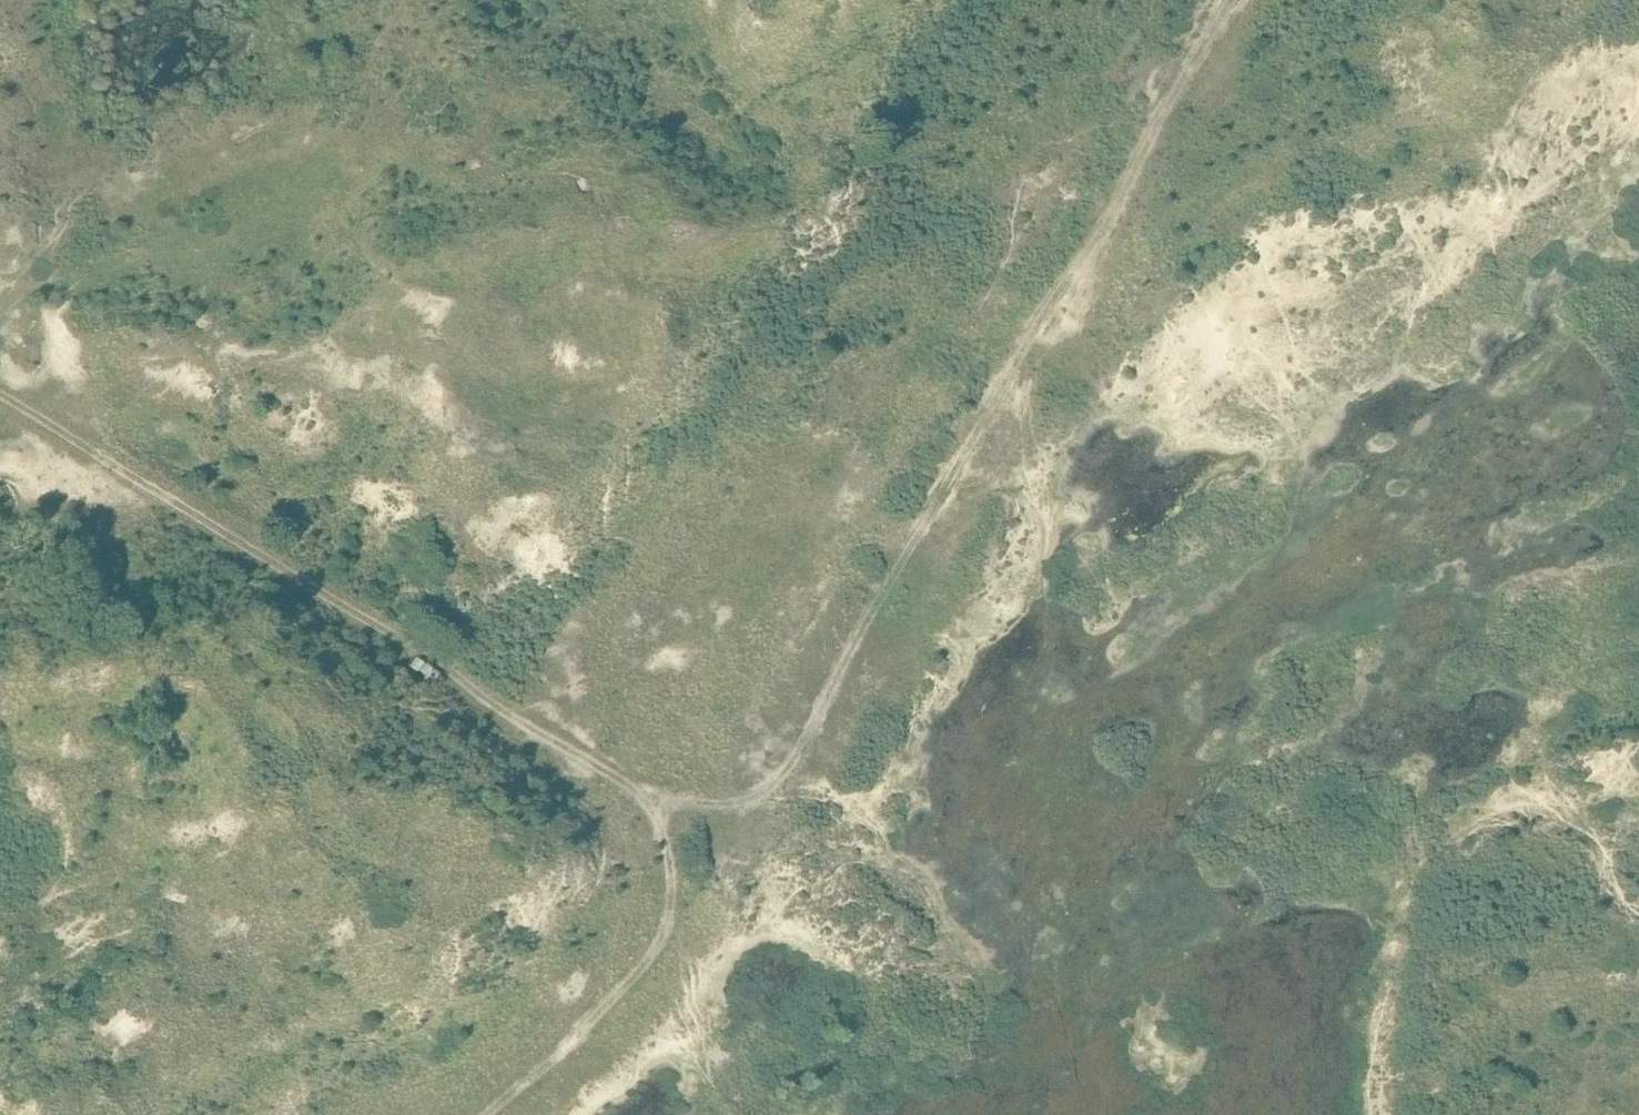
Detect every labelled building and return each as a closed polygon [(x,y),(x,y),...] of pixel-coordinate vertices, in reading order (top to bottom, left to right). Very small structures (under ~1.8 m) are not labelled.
[(469,603),(461,605),(459,612),(463,616),(469,617),(473,613),(473,608),(469,603)] [(445,661),(452,650),(445,645),(442,650),(434,645),(430,651),(445,661)] [(424,678),(431,683),(438,671),(423,662),(419,668),(427,674),(424,678)]
